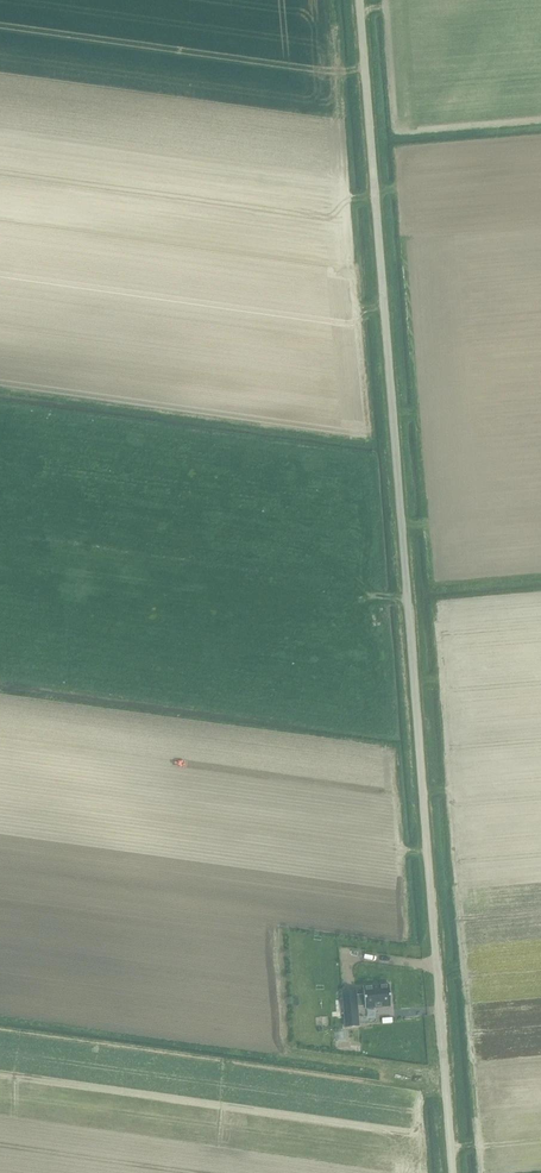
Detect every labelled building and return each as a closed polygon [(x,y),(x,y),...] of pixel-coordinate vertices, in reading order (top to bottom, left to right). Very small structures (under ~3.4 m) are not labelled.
[(356,990),(342,991),(345,1027),(359,1025),(357,1006),(364,1006),(364,1008),(391,1006),(389,984),(363,987),(363,994),(356,994),(356,990)] [(419,1011),(418,1024),(429,1024),(430,1012),(419,1011)] [(419,1064),(418,1051),(401,1051),(401,1064),(419,1064)]
